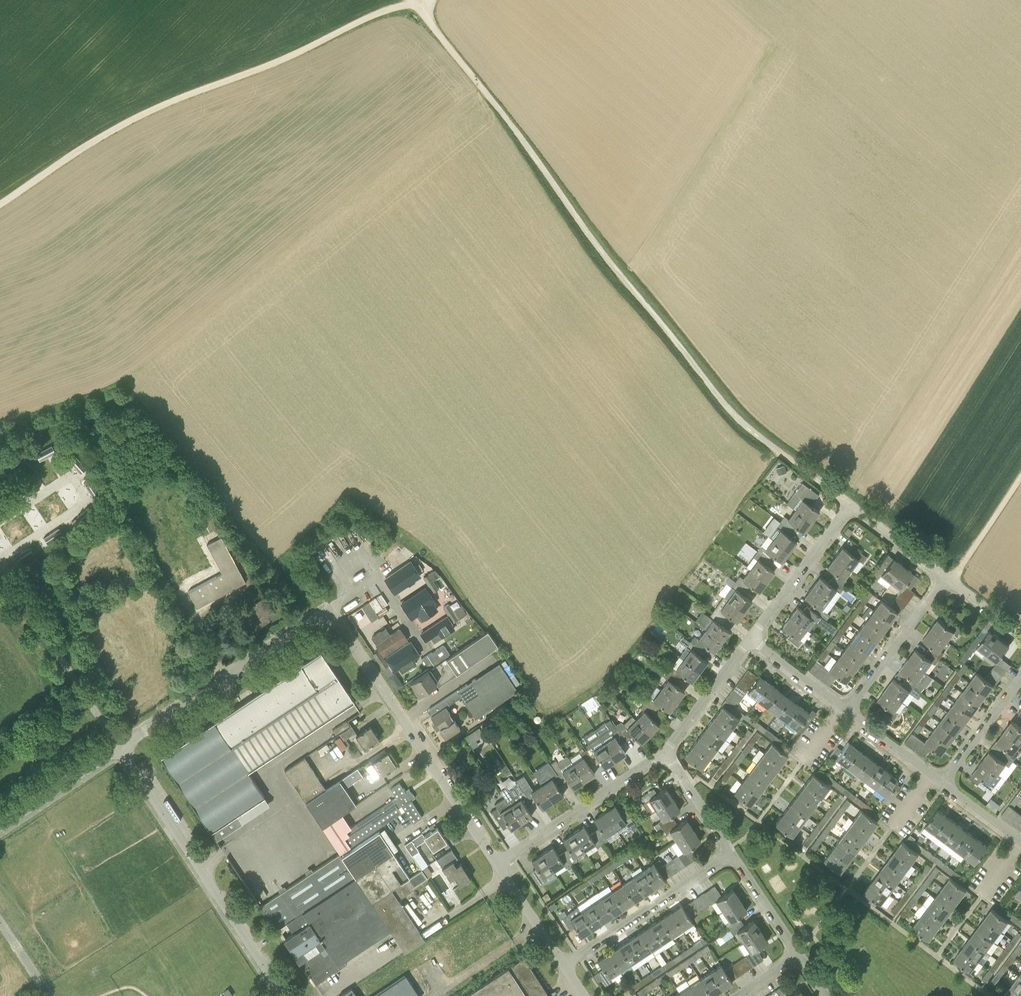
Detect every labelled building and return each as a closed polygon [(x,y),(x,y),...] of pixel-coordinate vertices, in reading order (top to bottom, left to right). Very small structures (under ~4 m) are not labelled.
[(56,452),(51,445),(36,453),(39,461),(56,452)] [(74,455),(68,460),(80,474),(86,468),(74,455)] [(39,489),(34,482),(19,492),(23,498),(39,489)] [(93,482),(86,486),(96,501),(103,497),(93,482)] [(795,508),(811,521),(819,511),(810,505),(814,499),(802,491),(798,497),(801,499),(795,508)] [(804,531),(811,521),(795,508),(787,518),(772,507),(768,512),(780,521),(779,522),(792,530),(795,525),(804,531)] [(91,516),(85,510),(71,522),(76,528),(91,516)] [(772,539),(789,551),(796,541),(788,535),(792,530),(779,522),(776,527),(779,529),(772,539)] [(63,534),(58,528),(43,538),(48,544),(63,534)] [(221,536),(207,544),(223,573),(188,592),(197,607),(246,582),(241,573),(243,572),(242,570),(240,571),(221,536)] [(757,551),(769,560),(773,555),(781,561),(789,551),(772,539),(765,548),(762,546),(757,551)] [(34,553),(30,546),(15,556),(19,563),(34,553)] [(834,557),(851,569),(858,560),(861,562),(866,556),(854,548),(850,553),(842,546),(834,557)] [(746,566),(750,569),(767,581),(774,571),(766,565),(769,560),(757,551),(746,566)] [(832,577),(844,586),(847,581),(844,579),(851,569),(834,557),(827,567),(835,573),(832,577)] [(881,575),(890,582),(903,565),(893,558),(886,566),(881,562),(873,574),(878,578),(881,575)] [(433,592),(439,588),(433,580),(429,574),(429,573),(423,565),(418,568),(415,563),(410,567),(414,572),(418,569),(433,592)] [(903,565),(890,582),(901,590),(904,585),(913,573),(903,565)] [(759,591),(767,581),(750,569),(743,578),(739,576),(735,581),(747,590),(751,585),(759,591)] [(429,574),(433,580),(441,576),(435,570),(429,574)] [(395,585),(399,592),(420,578),(416,571),(395,585)] [(812,587),(829,599),(836,590),(839,592),(844,586),(832,577),(828,583),(819,576),(812,587)] [(752,601),(744,595),(747,590),(735,581),(730,577),(718,592),(724,596),(744,611),(752,601)] [(428,585),(402,602),(400,604),(404,610),(406,609),(410,615),(435,599),(431,593),(432,592),(428,585)] [(914,592),(904,585),(901,590),(900,590),(911,598),(914,592)] [(458,619),(466,614),(456,599),(455,600),(448,593),(451,591),(447,586),(443,589),(446,594),(441,597),(446,605),(443,607),(457,628),(462,624),(458,619)] [(809,607),(825,619),(827,620),(830,615),(822,608),(829,599),(812,587),(804,597),(812,603),(809,607)] [(861,600),(865,603),(872,594),(868,590),(861,600)] [(911,598),(900,590),(897,595),(907,603),(911,598)] [(907,603),(897,595),(893,600),(903,608),(907,603)] [(264,596),(238,613),(251,632),(259,627),(258,624),(275,613),(264,596)] [(736,621),(744,611),(724,596),(712,611),(725,620),(728,615),(736,621)] [(372,621),(388,610),(386,606),(383,608),(376,597),(362,606),(372,621)] [(897,612),(889,606),(881,599),(873,609),(890,622),(897,612)] [(853,610),(857,613),(865,603),(861,600),(853,610)] [(903,608),(893,600),(889,606),(897,612),(899,613),(903,608)] [(821,625),(825,619),(809,607),(805,613),(797,606),(789,616),(806,629),(813,620),(821,625)] [(883,632),(890,622),(873,609),(866,619),(883,632)] [(846,620),(850,623),(857,613),(853,610),(846,620)] [(705,628),(722,641),(729,631),(721,625),(725,620),(712,611),(708,616),(712,619),(705,628)] [(798,647),(802,641),(803,642),(811,633),(806,629),(789,616),(782,627),(790,633),(786,638),(798,647)] [(930,628),(947,641),(954,632),(958,634),(962,628),(950,619),(946,625),(938,618),(930,628)] [(448,619),(426,633),(433,644),(455,630),(448,619)] [(875,642),(883,632),(866,619),(858,629),(875,642)] [(838,630),(843,633),(850,623),(846,620),(838,630)] [(836,627),(832,624),(828,629),(832,632),(836,627)] [(384,656),(410,640),(401,626),(389,634),(384,627),(371,635),(384,656)] [(690,641),(702,650),(706,645),(714,651),(722,641),(705,628),(698,638),(694,635),(690,641)] [(928,650),(939,659),(943,653),(940,651),(947,641),(930,628),(923,639),(931,645),(928,650)] [(867,652),(875,642),(858,629),(851,639),(867,652)] [(446,658),(456,674),(498,645),(488,630),(446,658)] [(831,640),(835,643),(843,633),(838,630),(831,640)] [(977,647),(987,654),(999,637),(989,630),(982,638),(977,634),(969,646),(974,650),(977,647)] [(997,662),(1000,657),(1009,645),(999,637),(987,654),(997,662)] [(860,662),(867,652),(851,639),(843,649),(860,662)] [(410,640),(384,656),(399,677),(406,672),(401,665),(420,653),(410,640)] [(823,650),(827,653),(835,643),(831,640),(823,650)] [(679,656),(699,671),(707,661),(699,655),(702,650),(690,641),(679,656)] [(908,658),(925,671),(932,662),(935,664),(939,659),(928,650),(924,654),(916,648),(908,658)] [(836,659),(853,672),(860,662),(843,649),(836,659)] [(263,795),(253,779),(248,772),(275,754),(312,729),(354,701),(320,650),(160,757),(199,814),(216,841),(242,823),(236,814),(263,795)] [(392,682),(397,678),(379,650),(373,653),(378,661),(392,682)] [(827,653),(823,650),(818,657),(822,661),(827,653)] [(428,668),(438,661),(432,652),(427,655),(426,655),(422,658),(428,668)] [(667,671),(680,680),(683,675),(692,681),(699,671),(679,656),(667,671)] [(1000,657),(997,662),(996,662),(1006,670),(1010,664),(1000,657)] [(905,680),(917,688),(921,683),(917,681),(925,671),(908,658),(900,669),(909,675),(905,680)] [(853,672),(836,659),(828,669),(831,672),(836,676),(845,682),(853,672)] [(814,674),(821,664),(816,660),(808,670),(814,674)] [(476,718),(518,690),(500,662),(457,690),(461,696),(476,718)] [(957,672),(961,675),(968,666),(964,662),(957,672)] [(1006,670),(996,662),(993,667),(1003,675),(1006,670)] [(821,664),(814,674),(819,678),(826,668),(821,664)] [(1003,675),(993,667),(989,672),(999,680),(1003,675)] [(826,668),(819,678),(824,682),(831,672),(828,669),(826,668)] [(744,674),(754,681),(758,676),(748,669),(744,674)] [(410,682),(415,688),(413,689),(418,697),(427,692),(426,690),(437,683),(428,670),(410,682)] [(660,688),(677,701),(685,691),(676,685),(680,680),(667,671),(664,676),(667,679),(660,688)] [(993,684),(985,678),(977,671),(969,681),(986,694),(993,684)] [(831,672),(824,682),(829,686),(836,676),(831,672)] [(949,683),(953,686),(961,675),(957,672),(949,683)] [(989,672),(985,678),(993,684),(995,685),(999,680),(989,672)] [(740,679),(750,687),(754,681),(744,674),(740,679)] [(746,691),(757,699),(769,682),(759,675),(758,676),(754,681),(750,687),(746,691)] [(885,688),(902,701),(909,691),(913,694),(917,688),(905,680),(901,684),(893,678),(885,688)] [(736,684),(746,692),(746,691),(750,687),(740,679),(736,684)] [(978,704),(986,694),(969,681),(962,691),(978,704)] [(757,699),(767,706),(779,690),(769,682),(757,699)] [(942,692),(946,695),(953,686),(949,683),(942,692)] [(732,689),(742,697),(746,692),(736,684),(732,689)] [(669,711),(677,701),(660,688),(657,686),(645,701),(657,711),(661,705),(669,711)] [(882,710),(894,719),(898,713),(895,710),(902,701),(885,688),(878,699),(886,705),(882,710)] [(729,694),(739,702),(742,697),(732,689),(729,694)] [(767,706),(777,714),(789,697),(779,690),(767,706)] [(971,714),(978,704),(962,691),(954,701),(971,714)] [(934,702),(939,705),(946,695),(942,692),(934,702)] [(725,699),(735,707),(739,702),(729,694),(725,699)] [(580,704),(586,714),(600,706),(594,696),(580,704)] [(777,714),(787,721),(799,705),(789,697),(777,714)] [(721,704),(723,706),(731,712),(735,707),(725,699),(721,704)] [(635,719),(650,734),(659,725),(652,717),(657,711),(645,701),(640,707),(643,710),(635,719)] [(964,724),(971,714),(954,701),(947,711),(964,724)] [(927,712),(931,715),(939,705),(934,702),(927,712)] [(787,721),(801,732),(809,722),(804,718),(809,713),(799,705),(787,721)] [(739,718),(731,712),(723,706),(715,716),(731,728),(739,718)] [(956,734),(964,724),(947,711),(939,721),(956,734)] [(920,722),(924,725),(931,715),(927,712),(920,722)] [(440,728),(439,729),(445,738),(460,728),(450,713),(436,722),(440,728)] [(753,725),(756,720),(746,713),(743,717),(753,725)] [(641,743),(650,734),(635,719),(632,715),(624,724),(622,722),(615,726),(625,741),(634,735),(641,743)] [(724,738),(731,728),(715,716),(708,726),(724,738)] [(783,722),(778,716),(768,725),(774,731),(783,722)] [(332,729),(335,734),(349,725),(346,720),(332,729)] [(762,732),(766,728),(756,720),(753,725),(762,732)] [(1020,743),(1020,725),(1020,726),(1012,720),(1004,730),(1020,743)] [(948,744),(956,734),(939,721),(932,731),(948,744)] [(914,730),(918,733),(924,725),(920,722),(914,730)] [(370,725),(369,726),(362,731),(357,734),(351,726),(340,733),(344,740),(346,738),(351,735),(352,738),(355,736),(364,749),(379,739),(370,725)] [(603,742),(614,760),(626,753),(620,744),(625,741),(615,726),(617,729),(611,732),(613,736),(603,742)] [(716,748),(724,738),(708,726),(700,736),(716,748)] [(490,742),(479,727),(473,731),(473,730),(466,735),(477,751),(490,742)] [(774,740),(777,736),(766,728),(762,732),(774,740)] [(742,737),(746,740),(752,732),(748,729),(742,737)] [(1013,761),(1017,755),(1013,753),(1020,743),(1020,744),(1020,743),(1004,730),(996,741),(1005,747),(1001,751),(1013,761)] [(748,741),(753,744),(760,734),(756,731),(748,741)] [(932,731),(924,741),(927,744),(932,748),(941,754),(948,744),(932,731)] [(910,746),(917,736),(912,732),(904,742),(910,746)] [(692,746),(709,758),(716,748),(700,736),(692,746)] [(780,745),(783,741),(777,736),(774,740),(780,745)] [(917,736),(910,746),(915,750),(922,740),(917,736)] [(734,747),(739,750),(746,740),(742,737),(734,747)] [(922,740),(915,750),(920,754),(927,744),(924,741),(922,740)] [(741,751),(745,755),(753,744),(748,741),(741,751)] [(836,758),(846,765),(858,749),(848,741),(842,749),(837,746),(829,756),(834,760),(836,758)] [(605,767),(614,760),(603,742),(594,749),(591,745),(585,749),(595,764),(600,761),(605,767)] [(780,764),(788,754),(771,742),(764,752),(780,764)] [(927,744),(920,754),(925,758),(932,748),(927,744)] [(701,768),(709,758),(692,746),(685,756),(701,768)] [(727,757),(731,760),(739,750),(734,747),(727,757)] [(572,763),(584,780),(594,773),(590,767),(595,764),(585,749),(570,759),(572,763)] [(846,765),(856,773),(868,756),(858,749),(846,765)] [(982,760),(998,773),(1005,763),(1009,766),(1013,761),(1001,751),(998,756),(989,750),(982,760)] [(733,762),(737,765),(745,755),(741,751),(733,762)] [(372,763),(379,775),(380,776),(387,772),(390,770),(389,770),(397,765),(388,752),(372,763)] [(773,774),(780,764),(764,752),(756,762),(773,774)] [(856,773),(866,780),(878,764),(868,756),(856,773)] [(305,801),(325,788),(304,757),(284,770),(305,801)] [(720,766),(724,769),(731,760),(727,757),(725,759),(725,758),(720,766)] [(573,787),(584,780),(572,763),(562,769),(556,760),(550,763),(562,782),(567,779),(573,787)] [(989,790),(990,791),(1002,775),(998,773),(982,760),(974,771),(982,777),(978,782),(982,785),(979,788),(987,794),(989,790)] [(726,771),(730,774),(737,765),(733,762),(726,771)] [(765,785),(773,774),(756,762),(749,772),(765,785)] [(541,784),(553,801),(563,794),(557,785),(562,782),(550,763),(543,768),(549,778),(541,784)] [(866,780),(876,788),(888,771),(878,764),(866,780)] [(720,766),(715,772),(719,776),(724,769),(720,766)] [(322,827),(337,816),(356,804),(345,787),(363,775),(357,767),(325,788),(305,801),(322,827)] [(721,778),(725,781),(730,774),(726,771),(721,778)] [(876,788),(886,795),(882,800),(888,804),(901,786),(896,782),(898,779),(888,771),(876,788)] [(758,794),(765,785),(749,772),(741,782),(758,794)] [(805,783),(822,796),(829,786),(813,773),(805,783)] [(833,785),(836,781),(825,773),(822,777),(833,785)] [(467,784),(474,780),(470,774),(464,778),(467,784)] [(542,808),(553,801),(541,784),(533,789),(523,775),(516,780),(532,802),(536,799),(542,808)] [(735,790),(741,782),(738,779),(732,787),(735,790)] [(510,804),(522,822),(532,815),(526,806),(532,802),(516,780),(500,790),(510,804)] [(842,791),(845,787),(836,781),(833,785),(842,791)] [(750,805),(758,794),(741,782),(734,792),(750,805)] [(413,822),(422,816),(411,800),(415,797),(409,788),(405,791),(404,790),(405,789),(404,787),(403,788),(399,783),(391,788),(396,797),(346,830),(349,834),(345,837),(350,846),(405,810),(413,822)] [(814,806),(822,796),(805,783),(798,793),(814,806)] [(656,810),(673,798),(666,787),(657,793),(654,788),(641,796),(645,802),(649,800),(656,810)] [(852,799),(855,795),(845,787),(842,791),(852,799)] [(791,803),(807,816),(814,806),(798,793),(791,803)] [(862,806),(865,802),(855,795),(852,799),(862,806)] [(1010,802),(1015,805),(1020,798),(1015,795),(1010,802)] [(832,804),(836,807),(842,799),(838,796),(832,804)] [(661,826),(674,819),(671,814),(680,809),(673,798),(656,810),(662,820),(655,825),(657,829),(661,826)] [(839,808),(843,811),(850,802),(846,799),(839,808)] [(872,808),(865,802),(862,806),(869,812),(872,808)] [(799,825),(807,816),(791,803),(783,813),(799,825)] [(511,829),(522,822),(510,804),(500,811),(497,807),(491,811),(500,824),(505,820),(511,829)] [(626,822),(628,826),(634,822),(626,810),(621,813),(615,804),(605,811),(616,829),(626,822)] [(824,814),(828,817),(836,807),(832,804),(824,814)] [(1006,818),(1013,808),(1008,804),(1001,814),(1006,818)] [(831,819),(835,822),(843,811),(839,808),(831,819)] [(1013,808),(1006,818),(1011,822),(1018,812),(1013,808)] [(870,832),(877,822),(861,809),(854,819),(870,832)] [(925,825),(935,833),(948,816),(938,809),(925,825)] [(595,830),(603,843),(608,839),(606,835),(616,829),(605,811),(594,818),(600,827),(595,830)] [(1011,822),(1016,826),(1020,819),(1020,814),(1018,812),(1011,822)] [(792,836),(799,825),(783,813),(776,823),(792,836)] [(817,824),(821,827),(828,817),(824,814),(817,824)] [(935,833),(945,840),(958,824),(948,816),(935,833)] [(676,841),(693,829),(686,819),(678,824),(674,819),(661,826),(666,833),(669,831),(676,841)] [(824,829),(828,832),(835,822),(831,819),(824,829)] [(862,842),(870,832),(854,819),(846,829),(862,842)] [(810,834),(814,837),(821,827),(817,824),(810,834)] [(945,840),(955,848),(968,831),(958,824),(945,840)] [(597,846),(603,843),(595,830),(590,834),(584,825),(573,832),(585,849),(595,843),(597,846)] [(412,855),(418,851),(419,850),(416,846),(426,839),(433,850),(446,841),(437,827),(424,836),(422,833),(405,844),(412,855)] [(684,851),(689,847),(700,840),(693,829),(676,841),(683,851),(684,851)] [(817,838),(820,841),(828,832),(824,829),(817,838)] [(855,852),(862,842),(846,829),(838,840),(855,852)] [(341,855),(355,877),(394,851),(380,830),(341,855)] [(955,848),(965,855),(978,839),(968,831),(955,848)] [(563,851),(572,863),(577,860),(575,856),(585,849),(573,832),(563,839),(568,848),(563,851)] [(803,843),(807,846),(814,837),(810,834),(803,843)] [(820,841),(817,838),(811,846),(815,849),(820,841)] [(978,839),(965,855),(975,863),(988,846),(978,839)] [(831,849),(847,862),(855,852),(838,840),(831,849)] [(921,851),(924,847),(921,844),(922,843),(918,840),(917,841),(915,840),(912,844),(921,851)] [(895,851),(911,863),(919,853),(903,841),(895,851)] [(630,850),(633,854),(643,848),(641,843),(630,850)] [(566,867),(572,863),(563,851),(559,854),(553,846),(542,853),(554,870),(563,864),(566,867)] [(696,858),(689,847),(684,851),(691,861),(696,858)] [(932,859),(935,855),(924,847),(921,851),(932,859)] [(468,879),(470,877),(461,862),(456,865),(453,860),(458,857),(452,849),(436,859),(450,880),(454,877),(459,885),(466,880),(466,881),(468,880),(468,879)] [(840,872),(847,862),(831,849),(823,860),(840,872)] [(620,857),(623,861),(633,854),(630,850),(620,857)] [(296,954),(371,902),(401,882),(392,869),(401,862),(394,851),(355,877),(323,898),(291,920),(297,930),(285,937),(296,954)] [(691,861),(684,851),(683,851),(679,854),(686,865),(691,861)] [(904,873),(911,863),(895,851),(888,861),(904,873)] [(275,930),(291,920),(323,898),(355,877),(341,855),(339,853),(307,874),(260,906),(275,930)] [(544,877),(554,870),(542,853),(532,860),(537,869),(532,872),(540,884),(546,880),(544,877)] [(686,865),(679,854),(673,858),(680,868),(686,865)] [(941,866),(945,862),(935,855),(932,859),(941,866)] [(610,864),(613,868),(623,861),(620,857),(610,864)] [(680,868),(673,858),(668,861),(675,872),(680,868)] [(655,862),(659,868),(663,865),(663,864),(659,859),(655,862)] [(675,872),(668,861),(663,864),(663,865),(670,875),(675,872)] [(880,871),(896,883),(904,873),(888,861),(880,871)] [(951,874),(954,870),(952,868),(953,866),(946,861),(945,863),(945,862),(941,866),(951,874)] [(664,879),(657,868),(654,862),(643,869),(654,887),(665,880),(664,879)] [(599,871),(602,875),(613,868),(610,864),(599,871)] [(922,871),(926,874),(931,867),(927,864),(922,871)] [(670,875),(663,865),(659,868),(657,868),(664,879),(670,875)] [(928,876),(932,879),(940,869),(936,866),(928,876)] [(410,876),(405,880),(410,888),(411,888),(427,877),(422,869),(410,876)] [(644,894),(654,887),(643,869),(633,876),(644,894)] [(959,879),(962,875),(954,870),(951,874),(959,879)] [(589,878),(592,882),(602,875),(599,871),(589,878)] [(889,893),(896,883),(880,871),(872,881),(889,893)] [(914,881),(918,884),(926,874),(922,871),(914,881)] [(634,901),(644,894),(633,876),(622,883),(634,901)] [(921,886),(925,889),(932,879),(928,876),(921,886)] [(959,899),(967,889),(950,877),(943,887),(959,899)] [(578,885),(581,889),(592,882),(589,878),(578,885)] [(425,938),(420,931),(399,899),(412,890),(411,888),(410,888),(405,880),(371,902),(391,931),(405,951),(425,938)] [(881,903),(889,893),(872,881),(865,891),(881,903)] [(907,891),(911,894),(918,884),(914,881),(907,891)] [(623,907),(634,901),(622,883),(612,890),(623,907)] [(570,890),(573,894),(581,889),(578,885),(570,890)] [(722,896),(715,885),(709,889),(716,899),(722,896)] [(913,896),(917,899),(925,889),(921,886),(913,896)] [(952,909),(959,899),(943,887),(935,897),(952,909)] [(716,899),(715,900),(722,911),(740,899),(733,888),(722,896),(716,899)] [(716,899),(709,889),(704,892),(711,903),(715,900),(716,899)] [(613,914),(623,907),(612,890),(601,897),(613,914)] [(899,901),(903,904),(911,894),(907,891),(899,901)] [(704,892),(699,896),(706,906),(711,903),(704,892)] [(706,906),(699,896),(693,899),(700,910),(706,906)] [(906,906),(910,909),(917,899),(913,896),(906,906)] [(602,921),(613,914),(601,897),(591,904),(602,921)] [(944,919),(952,909),(935,897),(928,907),(944,919)] [(700,910),(693,899),(688,903),(695,913),(700,910)] [(729,928),(741,920),(738,915),(747,910),(740,899),(722,911),(729,920),(725,923),(729,928)] [(892,911),(896,914),(903,904),(899,901),(892,911)] [(316,984),(337,969),(347,963),(345,960),(390,930),(390,931),(391,931),(371,902),(296,954),(316,984)] [(688,903),(683,906),(690,917),(695,913),(688,903)] [(592,928),(602,921),(591,904),(581,911),(592,928)] [(671,911),(682,929),(693,922),(690,917),(683,906),(681,904),(671,911)] [(900,913),(904,916),(910,909),(906,906),(900,913)] [(581,935),(592,928),(581,911),(578,907),(568,914),(562,918),(570,930),(576,926),(581,935)] [(937,929),(944,919),(928,907),(920,917),(937,929)] [(1011,919),(1014,915),(1004,907),(1001,911),(1011,919)] [(984,918),(1001,930),(1008,920),(992,908),(984,918)] [(672,936),(682,929),(671,911),(661,918),(672,936)] [(1020,926),(1020,920),(1014,915),(1011,919),(1020,926)] [(929,939),(937,929),(920,917),(913,927),(929,939)] [(662,942),(672,936),(661,918),(650,925),(662,942)] [(993,940),(1001,930),(984,918),(977,928),(993,940)] [(743,942),(760,930),(753,919),(745,925),(741,920),(729,928),(733,934),(736,932),(743,942)] [(665,948),(662,942),(650,925),(640,932),(651,949),(655,955),(665,948)] [(1016,942),(1020,935),(1020,934),(1018,931),(1018,930),(1014,927),(1012,930),(1016,934),(1012,939),(1016,942)] [(986,950),(993,940),(977,928),(969,938),(986,950)] [(751,952),(756,948),(767,941),(760,930),(743,942),(750,952),(751,952)] [(641,956),(651,949),(640,932),(629,939),(641,956)] [(978,960),(986,950),(969,938),(962,948),(978,960)] [(630,963),(641,956),(629,939),(619,946),(630,963)] [(693,945),(695,949),(703,944),(701,939),(693,945)] [(1005,949),(1009,952),(1016,942),(1012,939),(1005,949)] [(1015,957),(1020,948),(1020,945),(1018,943),(1011,953),(1015,957)] [(697,951),(700,955),(710,948),(707,944),(697,951)] [(682,952),(685,956),(695,949),(693,945),(682,952)] [(620,970),(630,963),(619,946),(608,953),(620,970)] [(756,948),(751,952),(758,962),(763,959),(756,948)] [(974,973),(971,970),(978,960),(962,948),(954,958),(966,967),(962,972),(970,978),(974,973)] [(997,959),(1001,962),(1009,952),(1005,949),(997,959)] [(686,958),(689,962),(700,955),(697,951),(686,958)] [(672,958),(674,963),(685,956),(682,952),(672,958)] [(751,952),(750,952),(746,955),(753,966),(758,962),(751,952)] [(610,977),(620,970),(608,953),(598,960),(604,968),(598,972),(603,979),(606,984),(612,980),(610,977)] [(1003,963),(1007,966),(1015,957),(1011,953),(1003,963)] [(753,966),(746,955),(740,959),(747,969),(753,966)] [(523,957),(464,995),(549,995),(523,957)] [(661,965),(664,970),(674,963),(672,958),(661,965)] [(676,965),(679,969),(689,962),(686,958),(676,965)] [(740,959),(735,962),(742,973),(747,969),(740,959)] [(990,968),(994,972),(1001,962),(997,959),(990,968)] [(742,973),(735,962),(730,966),(737,976),(742,973)] [(996,973),(1000,976),(1007,966),(1003,963),(996,973)] [(733,982),(731,980),(724,969),(721,964),(710,971),(722,988),(733,982)] [(651,972),(654,976),(664,970),(661,965),(651,972)] [(665,972),(668,976),(679,969),(676,965),(665,972)] [(733,979),(737,976),(730,966),(724,969),(731,980),(733,979)] [(982,978),(986,981),(994,972),(990,968),(982,978)] [(712,995),(722,988),(710,971),(700,978),(712,995)] [(598,972),(593,975),(598,982),(603,979),(598,972)] [(640,979),(643,983),(654,976),(651,972),(640,979)] [(655,979),(658,983),(668,976),(665,972),(655,979)] [(990,981),(994,984),(1000,976),(996,973),(990,981)] [(404,974),(372,995),(419,995),(404,974)] [(1020,992),(1020,977),(1019,975),(1011,985),(1020,992)] [(712,995),(700,978),(690,985),(697,995),(711,995),(712,995)] [(630,986),(633,990),(643,983),(640,979),(630,986)] [(645,986),(648,990),(658,983),(655,979),(645,986)] [(690,985),(679,992),(682,995),(697,995),(690,985)] [(1011,985),(1004,995),(1005,995),(1020,995),(1020,992),(1011,985)] [(640,995),(648,990),(645,986),(637,991),(640,995)] [(776,989),(780,995),(788,995),(781,986),(776,989)] [(351,987),(338,995),(357,995),(351,987)]
